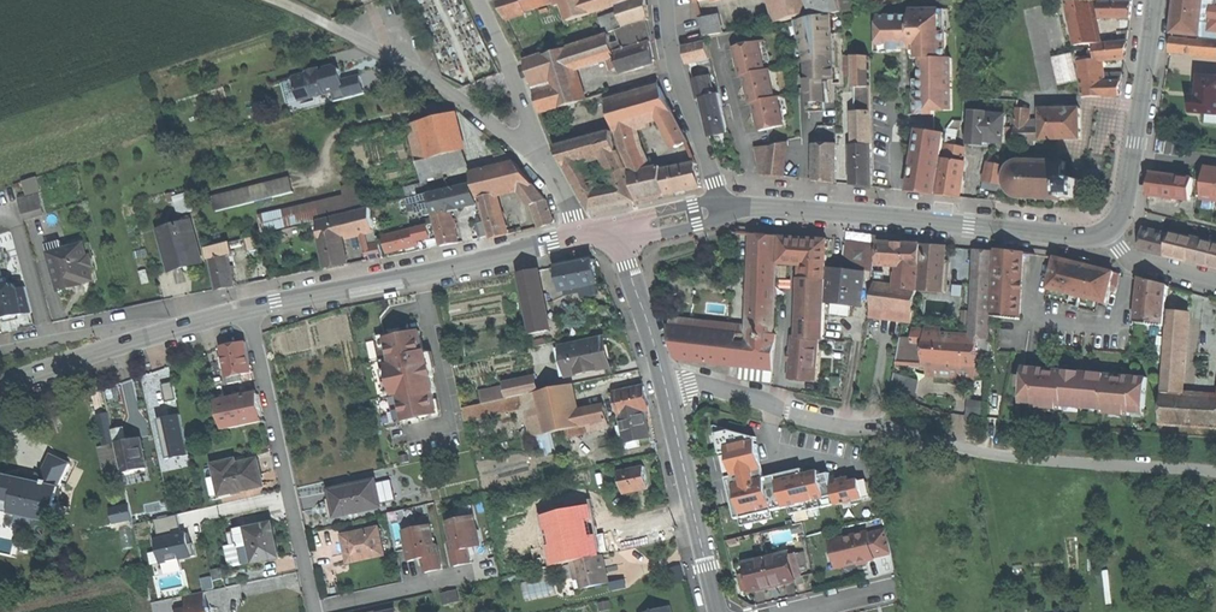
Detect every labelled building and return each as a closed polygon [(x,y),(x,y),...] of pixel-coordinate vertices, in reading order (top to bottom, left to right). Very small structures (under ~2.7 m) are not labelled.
[(553,4),(552,0),(497,0),(507,20),(526,14),(526,12),(553,4)] [(619,30),(647,21),(649,20),(648,0),(588,0),(587,0),(586,0),(552,0),(553,1),(553,4),(554,4),(555,6),(563,4),(569,21),(618,5),(620,13),(601,19),(606,34),(619,30)] [(862,8),(860,0),(777,0),(784,23),(862,8)] [(1173,34),(1210,37),(1211,31),(1215,31),(1215,0),(1177,0),(1173,34)] [(1076,45),(1100,43),(1096,26),(1091,1),(1067,2),(1076,45)] [(1101,2),(1101,18),(1124,18),(1130,18),(1132,2),(1101,2)] [(935,115),(935,111),(953,111),(954,111),(953,90),(952,90),(952,88),(953,87),(953,83),(952,82),(952,80),(953,80),(953,59),(948,59),(948,33),(942,33),(941,11),(912,11),(912,17),(880,17),(880,47),(891,47),(891,52),(902,52),(902,45),(908,45),(912,46),(912,51),(923,51),(923,69),(922,69),(922,83),(922,98),(918,98),(919,110),(921,113),(924,115),(935,115)] [(701,19),(706,36),(723,33),(718,15),(701,19)] [(543,114),(609,93),(606,83),(594,85),(593,82),(584,85),(585,87),(581,88),(575,67),(609,57),(613,70),(620,68),(621,72),(641,65),(656,61),(651,42),(647,21),(619,30),(622,41),(613,44),(610,35),(569,48),(569,49),(542,58),(541,55),(527,59),(543,114)] [(1043,32),(1046,51),(1065,48),(1061,29),(1043,32)] [(1201,40),(1201,41),(1172,39),(1170,52),(1199,54),(1215,56),(1215,41),(1201,40)] [(690,65),(711,59),(707,41),(687,47),(690,65)] [(1080,62),(1083,97),(1120,95),(1123,74),(1102,74),(1098,61),(1120,59),(1125,59),(1128,41),(1095,44),(1097,60),(1080,62)] [(759,42),(735,48),(737,58),(738,58),(739,61),(740,65),(739,65),(742,76),(745,75),(766,70),(759,42)] [(1058,83),(1077,80),(1072,52),(1052,56),(1058,83)] [(853,145),(853,184),(863,186),(873,187),(873,169),(874,169),(874,165),(873,165),(872,145),(873,145),(871,58),(856,57),(856,89),(858,145),(853,145)] [(325,95),(325,94),(331,92),(334,102),(364,93),(360,76),(344,80),(341,73),(340,68),(335,65),(324,68),(325,70),(320,72),(319,68),(306,72),(306,73),(291,77),(295,92),(302,90),(305,99),(313,97),(314,98),(325,95)] [(769,69),(766,70),(745,75),(748,90),(752,103),(754,103),(776,97),(769,69)] [(711,135),(728,131),(719,93),(716,94),(711,76),(693,79),(698,99),(702,98),(707,120),(711,135)] [(1215,114),(1215,77),(1200,76),(1198,97),(1194,97),(1194,102),(1193,112),(1215,114)] [(684,191),(703,187),(698,163),(664,170),(663,167),(644,171),(640,149),(633,124),(660,116),(677,147),(689,141),(674,112),(661,87),(660,81),(607,96),(616,129),(622,152),(633,173),(639,201),(684,191)] [(298,101),(305,99),(302,90),(295,92),(298,101)] [(779,97),(776,97),(754,103),(757,113),(758,113),(759,116),(759,119),(758,120),(761,131),(785,125),(779,97)] [(1081,109),(1041,110),(1041,127),(1027,127),(1029,109),(1017,108),(1015,128),(1015,140),(1025,140),(1025,145),(1036,145),(1036,140),(1058,139),(1081,139),(1081,122),(1081,109)] [(453,112),(406,124),(420,175),(466,163),(453,112)] [(983,143),(1002,144),(1005,118),(973,114),(969,144),(978,145),(983,145),(983,143)] [(945,158),(939,194),(959,197),(964,168),(966,148),(955,146),(958,130),(950,128),(947,135),(945,144),(948,145),(945,158)] [(936,194),(945,134),(919,129),(913,168),(909,191),(936,194)] [(555,147),(592,212),(608,207),(609,208),(614,207),(638,201),(632,180),(631,179),(628,169),(629,169),(621,151),(618,152),(613,132),(591,137),(555,147)] [(495,157),(506,153),(494,142),(487,144),(495,157)] [(762,174),(787,177),(790,142),(771,147),(757,148),(762,174)] [(839,143),(814,143),(814,181),(823,182),(839,184),(839,143)] [(1065,198),(1081,198),(1082,180),(1066,179),(1066,161),(1028,158),(1024,158),(1020,159),(1016,161),(1012,163),(1009,167),(1008,170),(1006,175),(1006,179),(1007,185),(1009,189),(1012,193),(1015,196),(1020,198),(1024,199),(1065,200),(1065,198)] [(989,182),(984,182),(980,199),(999,201),(1007,161),(993,159),(989,182)] [(523,169),(514,160),(470,172),(477,199),(480,198),(491,238),(508,234),(497,193),(510,190),(523,186),(539,226),(553,222),(545,199),(523,169)] [(1196,166),(1194,178),(1152,173),(1150,190),(1149,195),(1191,201),(1192,197),(1215,199),(1215,168),(1196,166)] [(214,212),(293,192),(289,177),(210,197),(214,212)] [(16,184),(19,196),(27,194),(24,182),(16,184)] [(370,209),(361,183),(344,185),(346,195),(259,214),(261,234),(319,221),(370,209)] [(477,204),(471,183),(432,194),(431,192),(420,195),(425,215),(461,207),(461,208),(477,204)] [(191,190),(175,196),(180,215),(197,209),(191,190)] [(40,192),(20,198),(26,218),(46,212),(40,192)] [(342,235),(374,226),(370,209),(319,221),(328,268),(347,264),(346,257),(342,235)] [(455,236),(450,212),(433,217),(440,246),(457,242),(455,236)] [(194,218),(157,228),(170,273),(193,266),(207,262),(194,218)] [(430,237),(428,225),(414,227),(414,229),(384,237),(387,252),(408,247),(418,245),(417,240),(430,237)] [(1144,229),(1143,233),(1141,250),(1215,268),(1215,249),(1144,229)] [(249,248),(264,244),(261,234),(246,238),(249,248)] [(749,379),(772,382),(773,371),(777,336),(775,336),(779,236),(757,234),(757,242),(754,334),(667,325),(671,341),(675,359),(750,368),(749,379)] [(790,374),(816,377),(819,339),(824,339),(825,321),(826,280),(828,240),(803,238),(781,236),(781,259),(806,261),(805,278),(803,278),(801,320),(803,320),(802,340),(793,339),(790,374)] [(86,242),(49,251),(59,292),(82,285),(97,281),(93,269),(97,265),(93,254),(91,256),(86,242)] [(217,289),(235,285),(233,277),(228,255),(232,254),(228,242),(205,248),(208,260),(211,259),(217,289)] [(846,269),(874,271),(876,244),(858,242),(853,242),(848,246),(846,269)] [(880,242),(880,265),(899,266),(898,288),(884,286),(885,272),(876,272),(876,285),(871,317),(883,318),(884,309),(904,311),(903,321),(913,322),(915,313),(917,291),(918,290),(921,245),(901,243),(894,243),(880,242)] [(380,245),(365,248),(368,261),(383,258),(380,245)] [(922,282),(944,283),(947,255),(947,247),(925,245),(922,282)] [(250,250),(252,258),(266,254),(264,246),(250,250)] [(994,251),(979,250),(975,337),(978,338),(989,339),(994,251)] [(994,317),(1020,319),(1021,304),(1023,269),(1025,254),(1011,252),(998,250),(994,317)] [(1056,257),(1048,289),(1073,295),(1070,305),(1079,308),(1081,297),(1107,303),(1115,273),(1090,266),(1056,257)] [(598,282),(593,259),(557,265),(559,271),(562,289),(598,282)] [(532,333),(549,329),(536,269),(519,273),(532,333)] [(851,316),(853,304),(863,306),(866,274),(831,270),(828,301),(834,302),(834,314),(851,316)] [(1159,326),(1163,327),(1167,286),(1155,283),(1142,279),(1138,324),(1143,324),(1159,326)] [(0,284),(0,318),(31,312),(25,285),(18,286),(16,280),(0,284)] [(883,318),(903,321),(904,311),(884,309),(883,318)] [(1169,312),(1162,393),(1160,424),(1215,428),(1215,397),(1182,395),(1188,313),(1169,312)] [(1158,338),(1159,326),(1143,324),(1142,336),(1158,338)] [(976,378),(978,338),(975,337),(941,335),(942,329),(926,328),(926,330),(913,329),(913,339),(901,339),(897,362),(908,362),(908,360),(924,361),(924,365),(929,365),(934,365),(934,375),(976,378)] [(384,425),(437,413),(433,393),(436,392),(432,376),(434,376),(431,364),(430,364),(426,350),(424,350),(419,330),(396,335),(365,341),(384,425)] [(607,352),(604,336),(561,345),(567,374),(610,365),(607,352)] [(242,381),(241,374),(252,371),(250,359),(246,341),(222,346),(224,358),(220,359),(222,368),(226,367),(230,384),(242,381)] [(1035,399),(1034,404),(1034,407),(1044,408),(1045,408),(1046,405),(1052,405),(1052,409),(1053,409),(1063,410),(1063,401),(1082,403),(1082,412),(1083,412),(1084,403),(1103,405),(1102,414),(1112,414),(1113,415),(1114,411),(1120,411),(1119,415),(1121,415),(1131,416),(1131,414),(1132,408),(1145,409),(1148,378),(1123,376),(1123,379),(1119,379),(1116,378),(1116,375),(1056,370),(1056,373),(1051,373),(1048,372),(1048,369),(1024,367),(1021,398),(1035,399)] [(917,394),(920,377),(895,374),(893,390),(917,394)] [(508,397),(521,394),(537,391),(534,375),(505,382),(508,397)] [(126,408),(139,407),(136,380),(124,381),(126,408)] [(164,384),(168,400),(178,398),(175,382),(164,384)] [(607,420),(604,406),(572,412),(566,384),(537,391),(521,394),(526,417),(531,416),(533,422),(543,421),(546,433),(607,420)] [(644,386),(614,392),(626,442),(650,437),(644,409),(648,408),(647,398),(644,386)] [(223,429),(264,420),(259,394),(217,403),(223,429)] [(984,417),(985,400),(969,398),(967,416),(984,417)] [(1145,415),(1131,414),(1131,416),(1121,415),(1121,418),(1111,417),(1112,414),(1102,414),(1103,405),(1084,403),(1083,412),(1082,412),(1082,403),(1063,401),(1063,410),(1053,409),(1053,412),(1043,411),(1044,408),(1034,407),(1034,404),(1021,403),(1019,422),(1143,432),(1145,415)] [(124,410),(109,414),(112,429),(128,425),(124,410)] [(115,439),(112,429),(109,414),(109,411),(96,414),(102,442),(115,439)] [(182,414),(153,419),(161,460),(190,454),(182,414)] [(716,434),(725,470),(725,469),(761,461),(758,448),(759,448),(756,439),(757,438),(730,431),(716,434)] [(151,434),(140,436),(146,466),(158,463),(151,434)] [(128,439),(115,441),(121,471),(146,466),(140,436),(128,439)] [(875,458),(890,454),(886,439),(871,443),(875,458)] [(71,462),(52,453),(39,481),(23,478),(7,475),(0,508),(0,509),(53,521),(62,481),(71,462)] [(220,494),(263,485),(260,474),(257,459),(226,465),(225,461),(213,464),(214,467),(220,494)] [(761,461),(725,469),(729,487),(765,478),(761,461)] [(645,465),(619,470),(624,494),(649,488),(647,478),(645,465)] [(220,498),(220,494),(214,467),(206,469),(212,500),(220,498)] [(765,478),(729,487),(733,504),(737,519),(790,507),(792,515),(836,504),(837,505),(870,497),(867,483),(859,480),(851,482),(849,478),(841,476),(844,484),(833,486),(829,473),(820,475),(819,471),(804,475),(803,469),(791,472),(765,478)] [(374,479),(329,489),(332,502),(334,511),(347,508),(348,514),(380,506),(374,479)] [(128,504),(111,504),(111,518),(129,517),(128,504)] [(590,557),(580,507),(543,515),(549,544),(554,565),(569,562),(590,557)] [(151,552),(153,564),(194,557),(190,529),(182,530),(180,514),(155,518),(160,550),(151,552)] [(477,514),(447,521),(452,542),(449,543),(455,567),(474,563),(471,548),(477,546),(484,545),(477,514)] [(253,562),(279,556),(275,540),(271,522),(235,530),(243,563),(252,561),(253,562)] [(433,524),(403,530),(410,561),(422,558),(425,573),(445,569),(439,542),(437,543),(433,524)] [(378,526),(341,534),(344,549),(347,562),(385,555),(378,526)] [(832,542),(834,551),(840,555),(843,566),(859,563),(859,561),(868,559),(868,560),(874,559),(874,558),(892,554),(887,530),(869,534),(868,533),(832,542)] [(533,569),(554,565),(549,544),(528,549),(533,569)] [(838,568),(843,566),(840,555),(834,551),(838,568)] [(775,586),(796,581),(790,553),(746,563),(753,591),(775,586)] [(600,555),(590,557),(569,562),(575,590),(606,583),(603,571),(600,555)] [(610,581),(612,590),(628,586),(626,578),(610,581)] [(524,581),(525,597),(557,594),(556,579),(524,581)] [(459,589),(441,593),(445,607),(463,602),(459,589)] [(185,595),(188,609),(178,611),(211,611),(210,608),(206,591),(185,595)]
